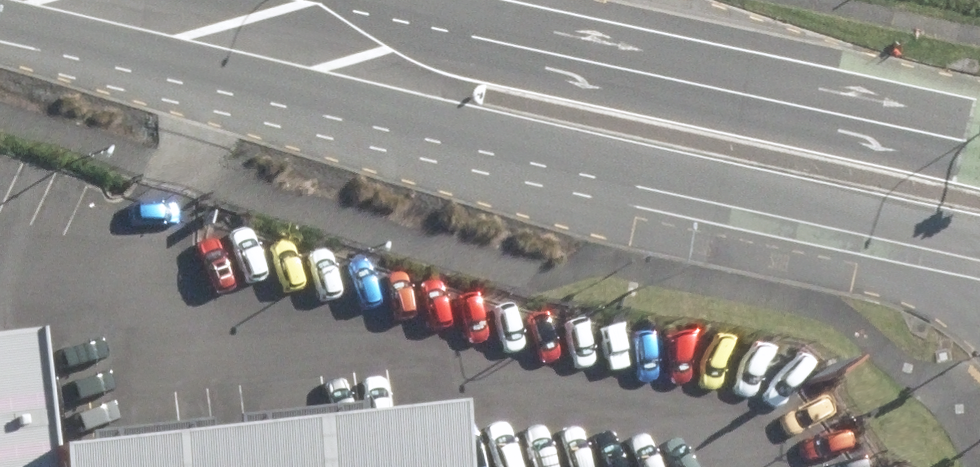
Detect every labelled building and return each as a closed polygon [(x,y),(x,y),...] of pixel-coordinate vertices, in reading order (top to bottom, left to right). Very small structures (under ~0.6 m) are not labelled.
[(0,330),(0,466),(473,466),(466,401),(66,444),(53,324),(0,330)]
